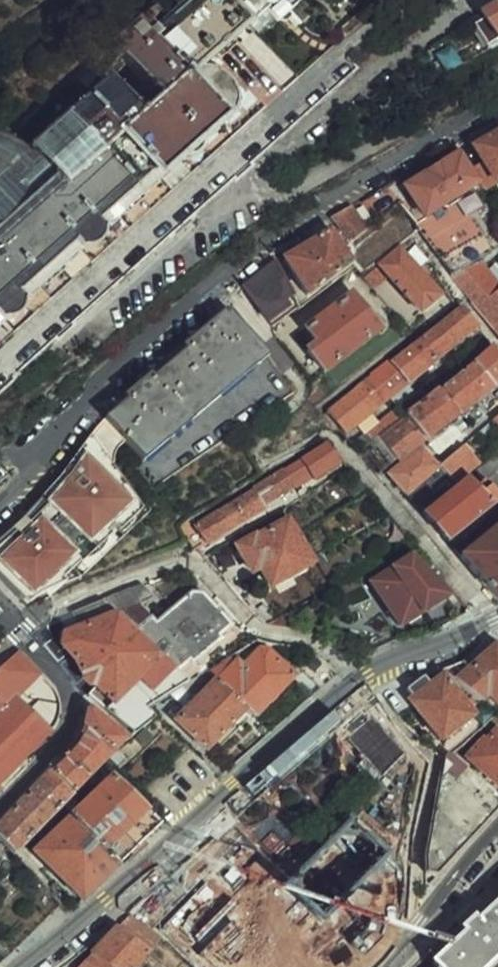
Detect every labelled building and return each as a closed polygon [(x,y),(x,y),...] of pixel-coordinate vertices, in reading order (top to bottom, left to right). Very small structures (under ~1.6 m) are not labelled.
[(28,154),(53,183),(0,229),(0,324),(21,305),(336,36),(302,0),(200,0),(160,35),(144,19),(110,48),(163,106),(147,122),(109,80),(28,154)] [(497,41),(497,5),(480,16),(484,21),(473,27),(485,49),(497,41)] [(481,184),(486,191),(497,186),(497,187),(497,135),(476,147),(487,164),(474,172),(481,184)] [(53,183),(28,154),(25,151),(17,144),(8,139),(0,136),(0,229),(53,183)] [(481,184),(474,172),(464,154),(408,187),(425,216),(481,184)] [(365,226),(354,206),(333,219),(345,237),(365,226)] [(449,234),(431,244),(442,260),(482,237),(483,236),(487,234),(479,220),(477,222),(476,220),(474,219),(457,230),(455,229),(449,234)] [(336,237),(291,263),(307,291),(352,264),(336,237)] [(384,264),(421,311),(441,296),(403,249),(384,264)] [(301,308),(280,263),(249,287),(276,326),(301,308)] [(483,294),(469,273),(458,280),(472,299),(473,301),(483,294)] [(478,307),(497,332),(497,291),(478,307)] [(319,344),(310,350),(326,372),(382,331),(354,295),(309,329),(319,344)] [(411,382),(479,326),(464,306),(420,342),(394,362),(411,382)] [(258,368),(272,356),(234,312),(109,418),(142,458),(166,439),(169,443),(197,419),(194,415),(254,364),(258,368)] [(427,439),(495,384),(497,387),(497,350),(493,344),(408,416),(427,439)] [(411,382),(394,362),(366,384),(384,404),(411,382)] [(384,404),(366,384),(332,412),(348,432),(384,404)] [(370,434),(377,442),(405,418),(398,410),(393,415),(370,434)] [(363,455),(381,475),(427,439),(408,416),(405,418),(377,442),(363,455)] [(0,544),(0,576),(22,599),(36,586),(41,591),(58,575),(65,582),(77,570),(75,568),(71,564),(113,524),(116,528),(122,534),(136,521),(127,512),(138,501),(115,466),(105,450),(122,434),(109,418),(105,422),(100,427),(94,434),(63,479),(26,519),(15,530),(0,544)] [(431,445),(440,455),(463,436),(455,426),(431,445)] [(105,450),(115,466),(117,464),(117,459),(118,454),(120,450),(129,442),(122,434),(105,450)] [(329,444),(288,469),(296,482),(299,487),(340,463),(329,444)] [(441,466),(458,486),(479,469),(483,465),(466,445),(441,466)] [(425,480),(439,468),(424,451),(392,474),(409,494),(425,480)] [(483,465),(479,469),(496,489),(497,488),(497,453),(483,465)] [(439,468),(425,480),(437,495),(447,487),(451,492),(458,486),(441,466),(439,468)] [(265,502),(296,482),(288,469),(256,488),(265,502)] [(479,469),(458,486),(451,492),(426,514),(448,540),(495,499),(497,502),(497,501),(497,491),(496,489),(479,469)] [(268,507),(265,502),(256,488),(199,524),(198,522),(187,528),(194,548),(195,550),(268,507)] [(138,501),(127,512),(136,521),(145,511),(138,501)] [(113,524),(71,564),(75,568),(80,563),(83,567),(87,563),(89,562),(91,562),(93,561),(96,560),(98,559),(99,558),(100,557),(103,554),(105,552),(107,550),(108,547),(109,544),(110,542),(110,541),(114,536),(111,533),(116,528),(113,524)] [(253,565),(262,560),(275,584),(315,563),(294,525),(262,544),(259,539),(244,548),(253,565)] [(463,557),(497,598),(497,528),(463,557)] [(432,609),(441,627),(463,619),(445,592),(415,557),(373,584),(401,628),(432,609)] [(36,586),(22,599),(30,607),(35,603),(40,600),(45,597),(52,593),(59,590),(68,585),(65,582),(58,575),(41,591),(36,586)] [(158,597),(147,585),(133,591),(147,607),(158,597)] [(147,607),(133,591),(108,600),(182,675),(234,629),(203,593),(193,593),(161,622),(147,607)] [(108,600),(75,614),(80,628),(67,633),(65,645),(72,652),(80,664),(86,675),(98,686),(90,695),(133,734),(134,735),(159,719),(149,709),(186,687),(190,684),(182,675),(108,600)] [(258,605),(251,608),(255,613),(265,608),(263,603),(258,605)] [(222,679),(251,708),(258,714),(297,674),(270,645),(250,665),(245,660),(237,667),(229,660),(213,669),(217,674),(222,679)] [(473,672),(459,685),(481,703),(488,696),(497,705),(497,649),(495,652),(473,672)] [(53,732),(19,695),(41,674),(21,651),(0,670),(0,784),(53,732)] [(444,673),(459,685),(473,672),(463,664),(444,673)] [(213,669),(190,684),(186,687),(195,696),(217,674),(213,669)] [(411,702),(442,741),(475,717),(445,677),(432,687),(426,678),(409,691),(415,699),(411,702)] [(228,730),(251,708),(222,679),(180,721),(208,749),(228,730)] [(382,774),(405,751),(371,710),(347,732),(382,774)] [(76,748),(52,771),(77,792),(110,758),(125,742),(91,713),(89,721),(86,731),(82,740),(76,748)] [(497,732),(482,749),(478,746),(468,757),(497,785),(497,732)] [(438,877),(457,856),(497,813),(497,796),(452,755),(449,753),(446,759),(429,857),(429,874),(438,877)] [(65,806),(77,792),(52,771),(0,826),(0,836),(19,854),(65,806)] [(75,816),(121,865),(162,825),(115,777),(75,816)] [(86,899),(121,865),(75,816),(39,851),(86,899)] [(325,849),(316,841),(306,852),(314,861),(288,887),(324,922),(390,856),(354,820),(325,849)] [(2,863),(6,860),(9,856),(9,855),(9,850),(7,846),(4,844),(0,842),(0,863),(2,863)] [(466,932),(456,921),(427,956),(437,966),(497,966),(497,902),(466,932)] [(132,915),(104,943),(81,966),(140,966),(161,938),(132,915)]
